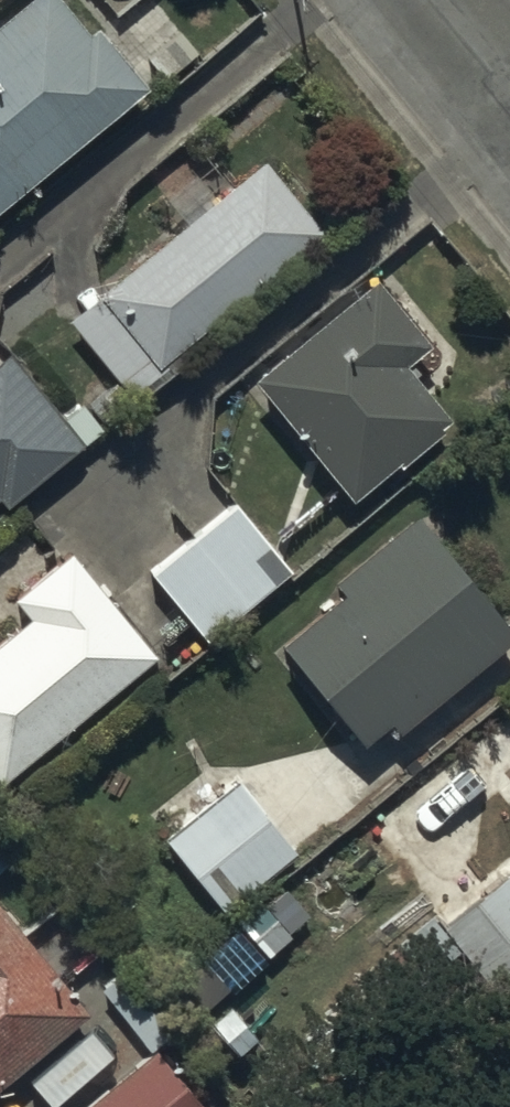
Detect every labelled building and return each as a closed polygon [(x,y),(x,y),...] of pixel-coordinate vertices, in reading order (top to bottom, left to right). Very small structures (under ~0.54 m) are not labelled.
[(145,100),(97,42),(87,49),(47,0),(43,0),(0,35),(0,219),(145,100)] [(266,173),(68,329),(134,413),(188,370),(180,359),(323,246),(266,173)] [(428,359),(372,295),(254,395),(355,514),(447,436),(401,382),(428,359)] [(6,517),(85,455),(14,365),(0,376),(0,510),(6,517)] [(207,482),(169,512),(197,548),(152,583),(205,651),(288,585),(235,518),(207,482)] [(399,746),(509,655),(509,645),(414,528),(332,596),(342,607),(277,660),(360,761),(391,736),(399,746)] [(70,565),(13,612),(28,630),(0,654),(0,794),(154,666),(70,565)] [(236,790),(164,849),(223,922),(295,863),(236,790)] [(439,938),(487,999),(509,981),(509,883),(439,938)] [(87,1024),(0,918),(0,1096),(87,1024)] [(99,1106),(189,1106),(154,1063),(99,1106)]
